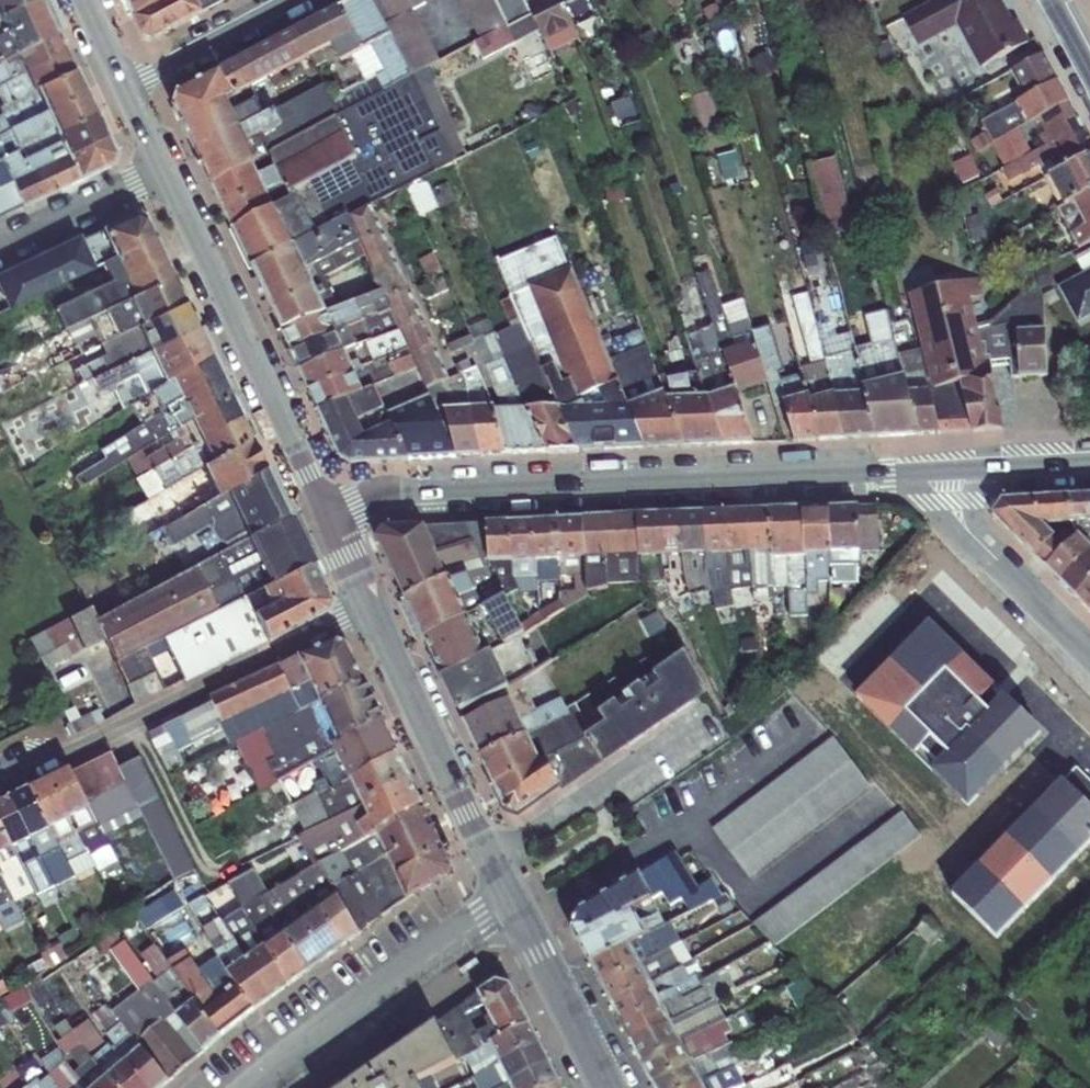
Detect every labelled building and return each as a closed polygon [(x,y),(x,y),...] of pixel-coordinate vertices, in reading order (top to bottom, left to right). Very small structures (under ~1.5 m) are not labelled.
[(43,0),(31,0),(0,16),(0,60),(15,53),(58,32),(43,0)] [(31,0),(0,0),(0,16),(31,0)] [(134,17),(164,0),(126,0),(134,17)] [(134,17),(142,35),(152,38),(202,12),(201,10),(197,0),(164,0),(134,17)] [(220,0),(197,0),(201,10),(220,0)] [(310,56),(331,44),(353,33),(361,49),(389,34),(371,0),(354,0),(297,30),(310,56)] [(389,34),(412,75),(426,67),(440,60),(412,9),(429,0),(371,0),(389,34)] [(479,39),(474,41),(482,59),(514,42),(512,37),(536,25),(532,15),(507,27),(494,0),(460,0),(479,39)] [(507,27),(532,15),(524,0),(494,0),(507,27)] [(532,15),(536,25),(544,40),(573,25),(562,3),(561,0),(524,0),(532,15)] [(902,16),(902,17),(918,45),(956,24),(979,67),(1029,40),(1017,18),(1012,21),(1001,0),(930,0),(902,16)] [(222,69),(233,95),(249,87),(310,56),(297,30),(222,69)] [(66,50),(58,32),(15,53),(23,71),(66,50)] [(353,33),(331,44),(340,60),(350,55),(361,49),(353,33)] [(361,49),(350,55),(363,79),(373,96),(412,75),(389,34),(361,49)] [(690,37),(674,47),(686,64),(701,54),(690,37)] [(890,39),(876,42),(883,72),(896,64),(890,39)] [(75,69),(66,50),(23,71),(24,72),(32,90),(37,87),(75,69)] [(750,61),(760,79),(777,69),(768,52),(750,61)] [(15,53),(0,60),(0,84),(24,72),(23,71),(15,53)] [(1027,123),(1037,118),(1068,101),(1043,53),(1011,69),(1025,96),(1016,101),(1016,102),(1027,123)] [(426,67),(412,75),(453,161),(466,154),(426,67)] [(96,114),(75,69),(37,87),(38,91),(47,110),(53,127),(56,132),(96,114)] [(233,95),(222,69),(178,92),(174,104),(182,122),(227,98),(233,95)] [(0,84),(0,97),(4,105),(0,107),(0,108),(1,110),(38,91),(37,87),(32,90),(24,72),(0,84)] [(266,191),(274,207),(297,195),(315,234),(348,216),(370,204),(405,186),(425,175),(453,161),(412,75),(373,96),(340,114),(336,116),(343,132),(355,158),(289,194),(288,192),(283,183),(266,191)] [(363,79),(331,96),(340,114),(373,96),(363,79)] [(246,140),(256,161),(269,154),(336,116),(340,114),(331,96),(324,84),(274,110),(282,125),(262,135),(261,132),(246,140)] [(227,98),(234,113),(256,102),(249,87),(233,95),(227,98)] [(38,91),(1,110),(3,115),(0,116),(0,134),(9,129),(47,110),(38,91)] [(631,97),(612,101),(617,121),(636,117),(631,97)] [(234,113),(227,98),(182,122),(196,150),(240,127),(234,113)] [(1089,153),(1089,142),(1068,101),(1037,118),(1044,132),(1038,135),(1043,146),(1002,168),(1008,181),(1038,165),(1050,159),(1057,172),(1089,153)] [(256,102),(234,113),(240,127),(263,116),(256,102)] [(992,142),(1027,123),(1016,102),(981,121),(992,142)] [(9,129),(17,145),(53,127),(47,110),(9,129)] [(263,116),(240,127),(246,140),(261,132),(262,135),(282,125),(274,110),(263,116)] [(107,139),(96,114),(56,132),(60,141),(67,156),(107,139)] [(336,116),(269,154),(274,167),(275,169),(343,132),(336,116)] [(644,125),(632,129),(637,145),(649,142),(644,125)] [(15,151),(19,160),(60,141),(56,132),(53,127),(17,145),(9,129),(0,134),(0,158),(15,151)] [(240,127),(196,150),(211,182),(253,162),(256,161),(246,140),(240,127)] [(343,132),(275,169),(283,183),(288,192),(355,158),(343,132)] [(107,139),(67,156),(60,141),(19,160),(15,151),(0,158),(0,163),(19,206),(110,164),(114,154),(107,139)] [(734,151),(717,156),(723,181),(741,176),(734,151)] [(1071,201),(1089,190),(1089,153),(1057,172),(1048,176),(1064,205),(1071,201)] [(253,162),(259,175),(274,167),(269,154),(256,161),(253,162)] [(806,165),(825,236),(826,236),(853,229),(834,157),(832,158),(806,165)] [(1048,176),(1057,172),(1050,159),(1038,165),(1044,178),(1048,176)] [(253,162),(211,182),(233,229),(274,207),(266,191),(259,175),(253,162)] [(19,206),(0,163),(0,215),(19,206)] [(875,182),(879,181),(890,178),(887,165),(871,169),(873,178),(875,182)] [(274,167),(259,175),(266,191),(283,183),(275,169),(274,167)] [(425,175),(405,186),(418,217),(439,206),(431,190),(425,175)] [(431,190),(439,206),(439,208),(456,201),(449,183),(431,190)] [(1089,241),(1089,190),(1071,201),(1084,226),(1070,233),(1078,248),(1089,242),(1089,241)] [(959,195),(963,215),(971,213),(966,194),(959,195)] [(274,207),(292,246),(315,234),(297,195),(274,207)] [(1084,226),(1071,201),(1064,205),(1057,209),(1070,233),(1084,226)] [(360,241),(366,254),(382,290),(390,309),(399,329),(408,348),(417,368),(426,389),(446,380),(448,379),(370,204),(348,216),(360,241)] [(274,207),(233,229),(251,268),(292,246),(274,207)] [(400,219),(406,230),(419,223),(414,212),(400,219)] [(154,238),(144,217),(135,215),(80,240),(78,236),(0,274),(0,293),(8,309),(94,270),(93,267),(104,262),(116,257),(116,256),(154,238)] [(965,219),(972,243),(987,239),(980,215),(965,219)] [(292,246),(303,269),(360,241),(348,216),(315,234),(292,246)] [(528,285),(570,268),(556,232),(530,243),(530,245),(495,261),(521,323),(541,370),(554,364),(562,383),(567,381),(528,285)] [(134,296),(173,278),(154,238),(116,256),(116,257),(134,296)] [(303,269),(323,313),(326,312),(338,307),(324,277),(366,254),(360,241),(303,269)] [(797,249),(805,278),(824,273),(816,243),(797,249)] [(292,246),(251,268),(262,291),(303,269),(292,246)] [(1083,272),(1089,269),(1089,248),(1075,257),(1083,272)] [(419,260),(427,279),(441,272),(433,254),(419,260)] [(65,328),(104,310),(128,299),(134,296),(116,257),(104,262),(113,281),(55,309),(64,328),(65,328)] [(1036,270),(1039,287),(1054,284),(1050,266),(1036,270)] [(578,397),(580,396),(583,402),(585,407),(592,405),(593,407),(605,406),(599,390),(617,382),(603,348),(570,268),(528,285),(567,381),(571,379),(578,397)] [(303,269),(262,291),(279,329),(281,331),(323,313),(303,269)] [(1077,320),(1089,313),(1089,269),(1083,272),(1058,286),(1077,320)] [(713,326),(722,352),(754,341),(752,331),(739,292),(719,298),(710,270),(696,275),(713,326)] [(140,324),(185,303),(173,278),(134,296),(128,299),(140,324)] [(420,288),(426,300),(448,290),(443,278),(420,288)] [(955,366),(957,365),(993,363),(993,366),(1009,365),(1010,365),(1007,325),(990,328),(985,341),(977,343),(963,281),(937,287),(955,366)] [(1010,365),(1009,365),(1009,375),(1018,375),(1016,332),(1044,330),(1042,295),(1034,283),(989,322),(990,328),(1007,325),(1010,365)] [(924,369),(930,389),(960,382),(958,373),(957,365),(955,366),(937,287),(906,291),(920,348),(924,369)] [(1052,289),(1042,295),(1048,305),(1058,299),(1052,289)] [(326,312),(335,331),(363,320),(362,317),(376,313),(377,315),(390,309),(382,290),(338,307),(326,312)] [(810,399),(832,394),(825,366),(820,340),(817,326),(808,292),(792,296),(807,353),(797,356),(802,374),(803,374),(809,395),(810,399)] [(104,310),(115,336),(137,326),(140,324),(128,299),(104,310)] [(150,351),(197,328),(185,303),(140,324),(137,326),(150,351)] [(16,348),(54,328),(43,307),(5,326),(16,348)] [(336,332),(345,351),(366,343),(399,329),(390,309),(377,315),(376,313),(362,317),(363,320),(335,331),(336,332)] [(56,364),(101,342),(115,336),(104,310),(65,328),(74,344),(58,352),(59,354),(52,357),(56,364)] [(855,348),(862,386),(903,377),(891,326),(887,310),(865,316),(872,344),(855,348)] [(323,313),(281,331),(290,352),(336,332),(335,331),(326,312),(323,313)] [(467,329),(470,335),(473,343),(477,351),(502,409),(527,408),(505,356),(503,356),(494,333),(488,319),(467,329)] [(930,390),(930,389),(924,369),(920,348),(914,349),(907,322),(891,326),(903,377),(905,376),(908,391),(930,390)] [(541,370),(521,323),(510,328),(518,350),(505,356),(527,408),(535,408),(527,388),(545,380),(541,370)] [(115,336),(101,342),(108,355),(75,369),(82,383),(93,378),(150,351),(137,326),(115,336)] [(708,397),(735,389),(722,352),(713,326),(685,336),(698,374),(706,397),(708,397)] [(783,370),(770,326),(752,331),(754,341),(768,381),(767,381),(774,404),(783,401),(809,395),(803,374),(802,374),(780,380),(778,372),(783,370)] [(164,382),(171,378),(209,353),(197,328),(150,351),(164,382)] [(399,329),(366,343),(374,362),(395,353),(408,348),(399,329)] [(1016,332),(1018,375),(1047,374),(1044,330),(1016,332)] [(290,352),(299,371),(345,351),(336,332),(290,352)] [(835,393),(835,394),(864,393),(862,386),(855,348),(850,332),(820,340),(825,366),(832,394),(835,393)] [(448,345),(451,353),(464,347),(473,343),(470,335),(448,345)] [(619,381),(627,406),(664,393),(660,383),(646,347),(642,339),(621,345),(620,342),(603,348),(617,382),(619,381)] [(735,389),(736,391),(767,381),(768,381),(754,341),(722,352),(735,389)] [(345,351),(351,365),(358,361),(361,367),(374,362),(366,343),(345,351)] [(473,343),(464,347),(468,356),(477,351),(473,343)] [(389,364),(394,377),(417,368),(408,348),(395,353),(400,360),(389,364)] [(150,351),(93,378),(101,396),(114,390),(115,384),(137,373),(145,392),(148,391),(164,382),(150,351)] [(345,351),(299,371),(308,391),(354,371),(351,365),(345,351)] [(180,397),(219,374),(209,353),(171,378),(180,397)] [(354,372),(363,391),(374,386),(394,377),(389,364),(400,360),(395,353),(374,362),(361,367),(361,369),(354,372)] [(460,374),(462,373),(472,368),(468,359),(455,365),(460,374)] [(354,371),(354,372),(361,369),(361,367),(358,361),(351,365),(354,371)] [(958,373),(960,382),(972,431),(1002,429),(1001,408),(997,408),(995,388),(993,366),(993,363),(957,365),(958,373)] [(558,407),(559,408),(572,407),(583,402),(580,396),(578,397),(571,379),(567,381),(562,383),(554,364),(541,370),(545,380),(547,379),(558,407)] [(468,408),(471,408),(492,407),(476,367),(472,368),(462,373),(466,383),(468,408)] [(388,417),(429,397),(426,389),(417,368),(394,377),(374,386),(388,417)] [(308,391),(317,410),(363,391),(354,372),(354,371),(308,391)] [(115,384),(114,390),(121,409),(128,404),(133,412),(148,402),(149,403),(153,400),(148,391),(145,392),(137,373),(115,384)] [(446,380),(457,408),(468,408),(466,383),(462,373),(460,374),(448,379),(446,380)] [(191,418),(229,395),(219,374),(180,397),(165,407),(165,408),(177,426),(177,427),(191,418)] [(664,393),(666,399),(706,397),(698,374),(660,383),(664,393)] [(864,393),(875,436),(918,434),(908,391),(905,376),(903,377),(862,386),(864,393)] [(164,382),(148,391),(153,400),(149,403),(148,402),(133,412),(104,429),(112,442),(165,408),(165,407),(180,397),(171,378),(164,382)] [(545,380),(527,388),(535,408),(558,407),(547,379),(545,380)] [(430,397),(454,458),(444,409),(457,408),(446,380),(426,389),(429,397),(430,397)] [(559,408),(578,452),(643,448),(627,406),(619,381),(617,382),(599,390),(605,406),(593,407),(592,405),(585,407),(583,402),(572,407),(559,408)] [(930,389),(930,390),(939,433),(972,431),(960,382),(930,389)] [(364,433),(364,435),(391,423),(388,417),(374,386),(363,391),(348,398),(364,433)] [(735,389),(708,397),(723,444),(754,442),(736,391),(735,389)] [(908,391),(918,434),(939,433),(930,390),(908,391)] [(627,406),(643,448),(684,446),(666,399),(664,393),(627,406)] [(820,439),(844,438),(835,394),(835,393),(832,394),(810,399),(820,439)] [(864,393),(835,394),(844,438),(875,436),(864,393)] [(200,439),(239,416),(229,395),(191,418),(200,439)] [(783,401),(794,441),(820,439),(810,399),(809,395),(783,401)] [(408,461),(454,458),(430,397),(429,397),(388,417),(391,423),(408,461)] [(706,397),(666,399),(684,446),(723,444),(708,397),(706,397)] [(317,410),(334,446),(364,433),(348,398),(317,410)] [(479,457),(505,455),(494,410),(494,407),(492,407),(471,408),(479,457)] [(546,453),(578,452),(559,408),(558,407),(535,408),(527,408),(546,453)] [(75,477),(81,486),(126,458),(140,449),(173,429),(177,426),(165,408),(112,442),(100,449),(106,458),(75,477)] [(454,458),(479,457),(471,408),(468,408),(457,408),(444,409),(454,458)] [(505,455),(546,453),(527,408),(502,409),(494,410),(505,455)] [(211,461),(249,437),(239,416),(200,439),(211,461)] [(200,439),(191,418),(177,427),(177,426),(173,429),(178,438),(145,457),(151,468),(200,439)] [(351,464),(408,461),(391,423),(364,435),(364,433),(334,446),(339,456),(351,464)] [(140,449),(145,457),(178,438),(173,429),(140,449)] [(228,489),(264,468),(249,437),(211,461),(203,465),(217,495),(228,489)] [(211,461),(200,439),(151,468),(160,485),(163,489),(203,465),(211,461)] [(142,495),(160,485),(151,468),(145,457),(140,449),(126,458),(137,477),(133,479),(142,495)] [(163,526),(217,495),(203,465),(163,489),(125,513),(140,539),(163,526)] [(249,534),(286,515),(264,468),(228,489),(246,529),(249,534)] [(224,541),(246,529),(228,489),(217,495),(163,526),(173,544),(206,526),(211,527),(218,539),(224,541)] [(1070,521),(1089,519),(1089,494),(1069,495),(1070,521)] [(1070,521),(1069,495),(1002,499),(994,513),(1035,555),(1054,536),(1041,523),(1070,521)] [(829,507),(830,551),(859,551),(858,506),(829,507)] [(876,506),(858,506),(859,551),(878,550),(876,506)] [(801,508),(805,552),(829,551),(830,551),(829,507),(801,508)] [(801,508),(769,509),(771,551),(771,557),(804,555),(805,555),(805,552),(801,508)] [(769,509),(747,510),(749,552),(750,552),(771,551),(769,509)] [(747,510),(725,511),(728,552),(729,552),(749,552),(747,510)] [(725,511),(704,512),(705,553),(728,552),(725,511)] [(704,512),(682,513),(683,554),(684,554),(705,553),(704,512)] [(659,514),(661,555),(683,554),(682,513),(659,514)] [(659,514),(582,518),(585,555),(587,591),(606,586),(606,583),(605,555),(638,553),(639,556),(661,555),(659,514)] [(270,581),(309,563),(286,515),(249,534),(247,535),(248,536),(270,581)] [(582,518),(558,519),(560,556),(585,555),(582,518)] [(558,519),(534,520),(535,558),(559,557),(560,556),(558,519)] [(1035,555),(1045,566),(1079,535),(1089,546),(1089,519),(1070,521),(1041,523),(1054,536),(1035,555)] [(535,558),(534,520),(511,521),(512,558),(513,558),(535,558)] [(511,521),(486,522),(488,559),(512,558),(511,521)] [(486,522),(465,523),(472,538),(480,557),(484,568),(488,566),(488,559),(486,522)] [(465,523),(424,525),(435,550),(472,538),(465,523)] [(376,536),(405,597),(445,577),(442,568),(434,551),(435,550),(424,525),(383,526),(376,536)] [(1045,566),(1074,594),(1089,579),(1089,546),(1079,535),(1045,566)] [(194,567),(215,609),(260,587),(270,581),(248,536),(194,567)] [(480,557),(472,538),(435,550),(434,551),(442,568),(480,557)] [(771,551),(750,552),(753,585),(754,598),(773,597),(773,585),(771,557),(771,551)] [(817,580),(830,580),(829,551),(805,552),(805,555),(804,555),(806,594),(817,594),(817,580)] [(859,551),(830,551),(829,551),(830,580),(831,609),(845,599),(844,582),(843,582),(842,563),(860,563),(859,551)] [(729,552),(728,552),(705,553),(706,569),(709,587),(718,586),(723,605),(732,604),(730,588),(729,576),(729,552)] [(753,585),(750,552),(749,552),(729,552),(729,576),(730,588),(753,585)] [(606,583),(639,581),(639,556),(638,553),(605,555),(606,583)] [(706,569),(705,553),(684,554),(685,576),(696,576),(701,596),(711,593),(709,587),(706,569)] [(684,554),(683,554),(661,555),(662,578),(672,598),(680,593),(671,577),(685,577),(685,576),(684,554)] [(587,591),(585,555),(560,556),(559,557),(560,575),(575,574),(575,591),(559,591),(559,600),(564,608),(587,594),(587,591)] [(662,578),(661,555),(639,556),(639,581),(645,580),(662,579),(662,578)] [(806,594),(804,555),(771,557),(773,585),(788,585),(789,615),(807,614),(806,594)] [(484,568),(480,557),(442,568),(445,577),(448,576),(449,578),(467,572),(468,574),(484,568)] [(560,575),(559,557),(535,558),(536,579),(560,579),(560,575)] [(513,577),(513,558),(512,558),(488,559),(488,566),(489,565),(505,594),(524,632),(564,608),(559,600),(538,612),(538,607),(527,611),(517,587),(513,577)] [(536,579),(535,558),(513,558),(513,577),(517,587),(536,586),(536,579)] [(268,605),(318,583),(309,563),(270,581),(260,587),(268,605)] [(457,596),(467,615),(484,606),(483,605),(505,594),(489,565),(488,566),(484,568),(468,574),(477,589),(457,596)] [(144,645),(203,615),(215,609),(194,567),(96,619),(95,620),(104,637),(115,660),(116,659),(144,645)] [(467,572),(449,578),(457,596),(477,589),(468,574),(467,572)] [(405,597),(424,637),(467,615),(457,596),(449,578),(448,576),(445,577),(405,597)] [(680,593),(672,598),(677,601),(701,596),(696,576),(685,576),(685,577),(671,577),(680,593)] [(1074,594),(1088,609),(1089,608),(1089,579),(1074,594)] [(252,614),(265,639),(322,610),(326,599),(318,583),(268,605),(252,613),(252,614)] [(268,605),(260,587),(215,609),(203,615),(210,630),(175,649),(188,676),(211,665),(201,646),(228,632),(226,627),(252,614),(252,613),(268,605)] [(497,630),(503,643),(518,635),(524,632),(505,594),(483,605),(484,606),(492,621),(497,630)] [(424,637),(405,597),(396,602),(414,640),(424,637)] [(84,648),(104,637),(95,620),(96,619),(90,606),(68,617),(84,648)] [(467,615),(474,630),(492,621),(484,606),(467,615)] [(211,665),(265,639),(252,614),(226,627),(228,632),(201,646),(211,665)] [(45,668),(84,648),(68,617),(67,615),(29,636),(45,668)] [(474,630),(467,615),(424,637),(443,675),(485,653),(478,640),(474,630)] [(474,630),(478,640),(497,630),(492,621),(474,630)] [(928,624),(855,698),(968,809),(1041,735),(928,624)] [(478,640),(485,653),(490,651),(503,643),(497,630),(478,640)] [(503,643),(490,651),(507,685),(521,679),(529,674),(535,670),(518,635),(503,643)] [(740,639),(742,651),(757,649),(755,637),(740,639)] [(320,702),(364,682),(347,645),(335,640),(300,656),(320,702)] [(144,645),(116,659),(127,684),(156,670),(152,662),(144,645)] [(459,710),(507,685),(490,651),(485,653),(443,675),(459,710)] [(585,737),(601,760),(705,690),(685,651),(653,673),(661,684),(647,693),(641,683),(629,691),(635,701),(621,710),(615,701),(599,712),(606,722),(591,733),(585,737)] [(263,728),(320,702),(300,656),(147,730),(167,773),(169,772),(185,764),(178,750),(225,726),(232,741),(234,740),(263,727),(263,728)] [(163,657),(152,662),(156,670),(167,664),(163,657)] [(535,670),(529,674),(542,698),(556,690),(543,665),(535,670)] [(510,698),(518,716),(534,709),(521,679),(507,685),(459,710),(464,720),(510,698)] [(338,744),(383,724),(364,682),(320,702),(338,744)] [(707,695),(705,690),(601,760),(604,766),(707,695)] [(561,697),(534,709),(518,716),(526,732),(526,733),(569,714),(566,707),(561,697)] [(526,732),(518,716),(510,698),(464,720),(481,756),(526,732)] [(338,745),(338,744),(320,702),(263,728),(277,757),(268,762),(276,778),(292,770),(336,746),(338,745)] [(68,721),(79,716),(74,705),(63,711),(68,721)] [(65,723),(71,735),(102,719),(96,707),(79,716),(68,721),(65,723)] [(569,714),(526,733),(530,742),(538,739),(544,741),(569,729),(576,726),(569,714)] [(351,778),(399,756),(383,724),(338,744),(338,745),(336,746),(351,778)] [(277,781),(276,778),(268,762),(277,757),(263,728),(263,727),(234,740),(258,792),(277,781)] [(494,784),(539,760),(530,742),(526,733),(526,732),(481,756),(494,784)] [(545,757),(559,783),(567,777),(570,781),(601,760),(585,737),(576,741),(545,757)] [(830,739),(817,748),(835,771),(847,762),(830,739)] [(351,779),(351,778),(336,746),(292,770),(305,797),(316,791),(319,797),(351,779)] [(835,771),(817,748),(806,757),(823,780),(835,771)] [(142,816),(138,807),(119,768),(110,749),(70,768),(89,806),(104,835),(142,816)] [(363,802),(410,781),(399,756),(351,778),(351,779),(363,802)] [(539,760),(494,784),(506,808),(516,812),(559,783),(545,757),(539,760)] [(823,780),(806,757),(793,766),(811,790),(823,780)] [(140,758),(119,768),(138,807),(159,797),(140,758)] [(847,762),(835,771),(853,795),(866,785),(847,762)] [(811,790),(793,766),(781,776),(799,799),(811,790)] [(45,780),(67,818),(71,816),(89,806),(70,768),(45,780)] [(835,771),(823,780),(841,804),(853,795),(835,771)] [(799,799),(781,776),(769,785),(787,808),(799,799)] [(950,893),(997,938),(1088,843),(1089,845),(1089,806),(1061,778),(950,893)] [(363,803),(363,802),(351,779),(319,797),(316,791),(305,797),(291,805),(305,832),(306,832),(363,803)] [(49,826),(67,818),(45,780),(26,789),(48,827),(49,826)] [(841,804),(823,780),(811,790),(830,813),(841,804)] [(376,832),(424,810),(410,781),(363,802),(363,803),(369,816),(357,823),(365,837),(375,831),(376,832)] [(787,808),(769,785),(757,794),(775,818),(787,808)] [(30,836),(48,827),(26,789),(9,798),(30,836)] [(830,813),(811,790),(799,799),(817,823),(830,813)] [(775,818),(757,794),(746,804),(764,826),(775,818)] [(138,807),(142,816),(173,880),(195,869),(159,797),(138,807)] [(30,836),(9,798),(0,802),(0,825),(11,845),(30,836)] [(799,799),(787,808),(805,832),(817,823),(799,799)] [(319,863),(365,837),(357,823),(369,816),(363,803),(306,832),(313,844),(299,852),(309,868),(319,863)] [(764,826),(746,804),(734,813),(751,836),(764,826)] [(104,835),(89,806),(71,816),(78,831),(77,832),(85,846),(87,848),(96,864),(99,870),(117,860),(104,835)] [(787,808),(775,818),(793,841),(805,832),(787,808)] [(386,854),(434,832),(424,810),(376,832),(386,854)] [(751,836),(734,813),(721,822),(739,845),(751,836)] [(902,814),(888,823),(907,848),(923,836),(902,814)] [(71,816),(67,818),(49,826),(75,874),(96,864),(87,848),(85,846),(77,832),(78,831),(71,816)] [(775,818),(764,826),(782,850),(793,841),(775,818)] [(739,845),(721,822),(710,831),(727,854),(739,845)] [(907,848),(888,823),(877,832),(895,857),(907,848)] [(10,845),(11,845),(0,825),(0,851),(10,845)] [(49,826),(48,827),(30,836),(50,877),(54,884),(75,874),(49,826)] [(764,826),(751,836),(770,859),(782,850),(764,826)] [(214,828),(204,834),(212,848),(222,842),(214,828)] [(331,886),(333,885),(360,870),(386,854),(376,832),(375,831),(365,837),(319,863),(324,873),(331,886)] [(434,832),(386,854),(386,857),(387,856),(405,896),(406,899),(447,876),(450,866),(434,832)] [(895,857),(877,832),(865,842),(884,865),(895,857)] [(50,877),(30,836),(11,845),(10,845),(31,886),(50,877)] [(770,859),(751,836),(739,845),(758,868),(770,859)] [(884,865),(865,842),(853,851),(872,875),(884,865)] [(31,886),(10,845),(0,851),(0,872),(15,902),(34,892),(31,886)] [(758,868),(739,845),(727,854),(745,877),(758,868)] [(872,875),(853,851),(841,860),(860,884),(872,875)] [(386,854),(360,870),(384,913),(405,896),(391,866),(387,856),(386,857),(386,854)] [(570,931),(575,940),(655,897),(662,894),(688,880),(673,855),(575,915),(570,931)] [(860,884),(841,860),(829,869),(848,893),(860,884)] [(279,885),(284,895),(294,890),(303,885),(315,878),(324,873),(319,863),(309,868),(279,885)] [(848,893),(829,869),(817,878),(835,902),(848,893)] [(359,932),(384,913),(360,870),(333,885),(338,895),(359,932)] [(227,882),(242,908),(260,896),(261,896),(247,871),(227,882)] [(16,904),(15,902),(0,872),(0,912),(16,904)] [(324,873),(315,878),(320,886),(308,893),(307,894),(317,910),(320,908),(338,895),(333,885),(331,886),(324,873)] [(655,897),(575,940),(588,966),(628,945),(647,935),(662,927),(668,924),(662,912),(695,894),(702,906),(723,896),(716,884),(710,876),(701,882),(692,887),(688,880),(662,894),(655,897)] [(315,878),(303,885),(308,893),(320,886),(315,878)] [(835,902),(817,878),(805,887),(824,911),(835,902)] [(276,904),(286,898),(284,895),(279,885),(261,896),(268,910),(276,904)] [(304,903),(294,911),(301,921),(302,920),(317,910),(307,894),(308,893),(303,885),(294,890),(304,903)] [(805,887),(793,896),(811,920),(824,911),(805,887)] [(175,889),(135,914),(145,929),(184,905),(175,889)] [(286,898),(294,911),(304,903),(294,890),(284,895),(286,898)] [(188,904),(194,915),(211,906),(204,894),(188,904)] [(342,944),(359,932),(338,895),(320,908),(342,944)] [(265,944),(266,946),(282,935),(275,922),(268,910),(260,896),(242,908),(253,926),(263,946),(265,944)] [(811,920),(793,896),(781,906),(800,929),(811,920)] [(275,922),(282,935),(284,933),(301,921),(294,911),(286,898),(276,904),(284,917),(275,922)] [(284,917),(276,904),(268,910),(275,922),(284,917)] [(98,915),(105,928),(121,918),(114,906),(98,915)] [(800,929),(781,906),(769,915),(787,939),(800,929)] [(242,908),(223,920),(245,959),(263,946),(253,926),(242,908)] [(324,957),(342,944),(320,908),(317,910),(302,920),(324,957)] [(85,938),(101,930),(92,910),(75,918),(85,938)] [(203,920),(205,925),(219,916),(217,912),(203,920)] [(244,959),(245,959),(223,920),(220,915),(219,916),(205,925),(202,927),(213,946),(227,972),(244,959)] [(787,939),(769,915),(753,927),(755,929),(771,946),(774,949),(787,939)] [(135,919),(120,929),(127,940),(143,930),(135,919)] [(306,971),(324,957),(302,920),(301,921),(284,933),(306,971)] [(928,921),(916,931),(931,947),(943,937),(928,921)] [(670,943),(671,943),(662,927),(647,935),(652,944),(658,956),(673,948),(670,943)] [(61,942),(65,950),(83,941),(76,928),(58,936),(61,942)] [(116,931),(105,938),(112,948),(123,941),(116,931)] [(288,984),(306,971),(284,933),(282,935),(266,946),(288,984)] [(112,948),(105,938),(98,943),(104,953),(110,949),(112,948)] [(163,939),(155,944),(171,967),(172,970),(186,960),(179,951),(175,954),(163,939)] [(112,948),(110,949),(141,994),(148,988),(154,981),(123,941),(112,948)] [(40,953),(48,967),(68,956),(65,950),(61,942),(40,953)] [(155,944),(142,954),(158,978),(171,967),(155,944)] [(272,996),(288,984),(266,946),(265,944),(263,946),(245,959),(244,959),(272,996)] [(652,959),(658,956),(652,944),(646,948),(652,959)] [(588,966),(599,987),(638,966),(628,945),(588,966)] [(215,995),(233,981),(227,972),(213,946),(189,963),(200,981),(203,979),(210,990),(215,995)] [(658,956),(652,959),(658,971),(664,968),(658,956)] [(254,1009),(272,996),(244,959),(227,972),(233,981),(237,987),(254,1009)] [(186,960),(172,970),(193,1001),(204,1014),(237,987),(233,981),(215,995),(210,990),(203,979),(200,981),(189,963),(187,960),(186,960)] [(638,966),(599,987),(609,1006),(648,985),(638,966)] [(158,978),(154,981),(172,1010),(176,1014),(193,1001),(172,970),(171,967),(158,978)] [(62,970),(43,977),(54,1005),(72,998),(62,970)] [(648,985),(609,1006),(619,1026),(660,1005),(671,999),(678,995),(681,1001),(702,990),(699,984),(695,978),(675,989),(668,975),(648,985)] [(803,1004),(818,996),(802,978),(786,987),(803,1004)] [(9,990),(3,979),(0,981),(0,994),(9,990)] [(529,1026),(509,987),(495,983),(344,1087),(406,1087),(416,1083),(441,1070),(465,1058),(529,1026)] [(220,1034),(254,1009),(237,987),(204,1014),(220,1034)] [(169,1012),(148,988),(141,994),(133,1001),(134,1003),(124,1010),(125,1013),(118,1019),(120,1022),(121,1021),(138,1045),(166,1020),(164,1018),(169,1012)] [(25,990),(7,999),(13,1010),(31,1001),(25,990)] [(619,1026),(629,1045),(669,1025),(688,1015),(681,1001),(678,995),(671,999),(660,1005),(619,1026)] [(203,1049),(220,1034),(204,1014),(193,1001),(176,1014),(184,1026),(203,1049)] [(106,1033),(120,1022),(118,1019),(106,1004),(92,1015),(106,1033)] [(184,1026),(176,1014),(172,1010),(169,1012),(164,1018),(166,1020),(176,1031),(184,1026)] [(639,1064),(679,1044),(691,1037),(698,1033),(688,1015),(669,1025),(629,1045),(639,1064)] [(62,1038),(73,1030),(65,1019),(54,1025),(62,1038)] [(73,1030),(87,1052),(104,1040),(88,1019),(73,1030)] [(983,1032),(1000,1047),(1011,1033),(995,1019),(983,1032)] [(168,1079),(203,1049),(184,1026),(176,1031),(166,1020),(138,1045),(140,1047),(141,1046),(168,1079)] [(120,1022),(106,1033),(111,1040),(115,1045),(113,1047),(123,1062),(124,1061),(140,1047),(138,1045),(121,1021),(120,1022)] [(496,1058),(500,1065),(539,1045),(529,1026),(465,1058),(471,1070),(496,1058)] [(80,1067),(92,1058),(87,1052),(73,1030),(62,1038),(57,1041),(65,1054),(70,1051),(80,1067)] [(649,1084),(689,1064),(708,1054),(698,1033),(691,1037),(679,1044),(639,1064),(649,1084)] [(115,1045),(111,1040),(92,1058),(106,1076),(123,1062),(113,1047),(115,1045)] [(506,1078),(510,1085),(549,1065),(539,1045),(500,1065),(475,1078),(479,1087),(490,1082),(491,1085),(506,1078)] [(168,1079),(141,1046),(140,1047),(124,1061),(146,1087),(158,1087),(168,1079)] [(700,1083),(712,1077),(719,1074),(708,1054),(689,1064),(649,1084),(651,1087),(691,1087),(700,1083)] [(106,1076),(92,1058),(80,1067),(75,1072),(88,1087),(92,1087),(106,1076)] [(75,1072),(65,1061),(50,1074),(49,1075),(59,1087),(88,1087),(75,1072)] [(124,1061),(123,1062),(106,1076),(117,1087),(146,1087),(124,1061)] [(559,1084),(549,1065),(510,1085),(504,1087),(552,1087),(559,1084)] [(719,1074),(712,1077),(700,1083),(691,1087),(726,1087),(719,1074)] [(49,1075),(41,1082),(38,1078),(27,1087),(28,1087),(59,1087),(49,1075)] [(106,1076),(92,1087),(117,1087),(106,1076)]
